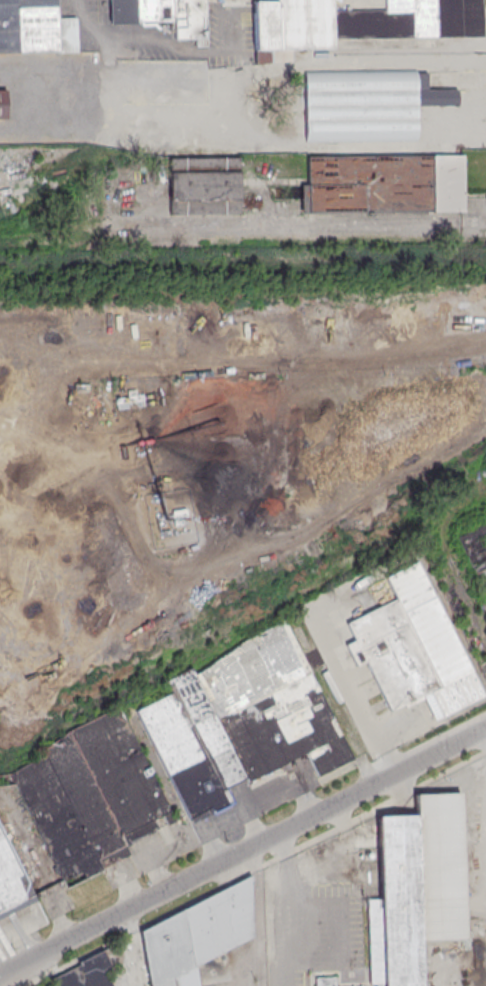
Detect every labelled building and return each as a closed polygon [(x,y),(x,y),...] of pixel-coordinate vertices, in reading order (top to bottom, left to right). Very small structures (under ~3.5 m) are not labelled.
[(56,0),(0,0),(0,52),(57,50),(56,0)] [(110,24),(178,22),(179,46),(207,45),(206,0),(110,0),(110,24)] [(483,0),(386,0),(386,10),(331,12),(331,0),(255,0),(256,51),(333,48),(333,40),(484,35),(483,0)] [(65,20),(66,50),(76,50),(76,20),(65,20)] [(306,138),(417,136),(417,105),(459,104),(458,90),(428,91),(428,70),(305,72),(306,138)] [(301,213),(464,211),(463,155),(307,157),(307,185),(275,185),(275,199),(301,198),(301,213)] [(240,158),(169,158),(170,215),(240,214),(240,158)] [(481,697),(420,563),(365,588),(375,610),(336,628),(354,667),(366,662),(389,713),(424,697),(434,719),(481,697)] [(351,761),(289,623),(166,679),(172,694),(137,710),(188,823),(234,802),(228,790),(307,754),(317,776),(351,761)] [(60,880),(65,888),(101,869),(100,867),(96,858),(123,844),(119,835),(152,819),(161,814),(169,810),(125,721),(116,717),(107,714),(101,713),(67,730),(40,750),(42,753),(8,773),(60,880)] [(464,794),(416,793),(416,816),(379,816),(378,899),(369,899),(368,985),(375,985),(422,985),(422,939),(463,940),(464,794)] [(169,810),(173,820),(166,824),(161,814),(169,810)] [(123,844),(156,828),(152,819),(119,835),(123,844)] [(34,894),(0,911),(0,826),(34,894)] [(100,867),(128,853),(123,844),(96,858),(100,867)] [(150,985),(199,985),(194,957),(258,945),(249,894),(137,915),(150,985)] [(107,955),(77,961),(82,985),(113,985),(107,955)] [(335,977),(316,977),(316,985),(335,985),(335,977)]
